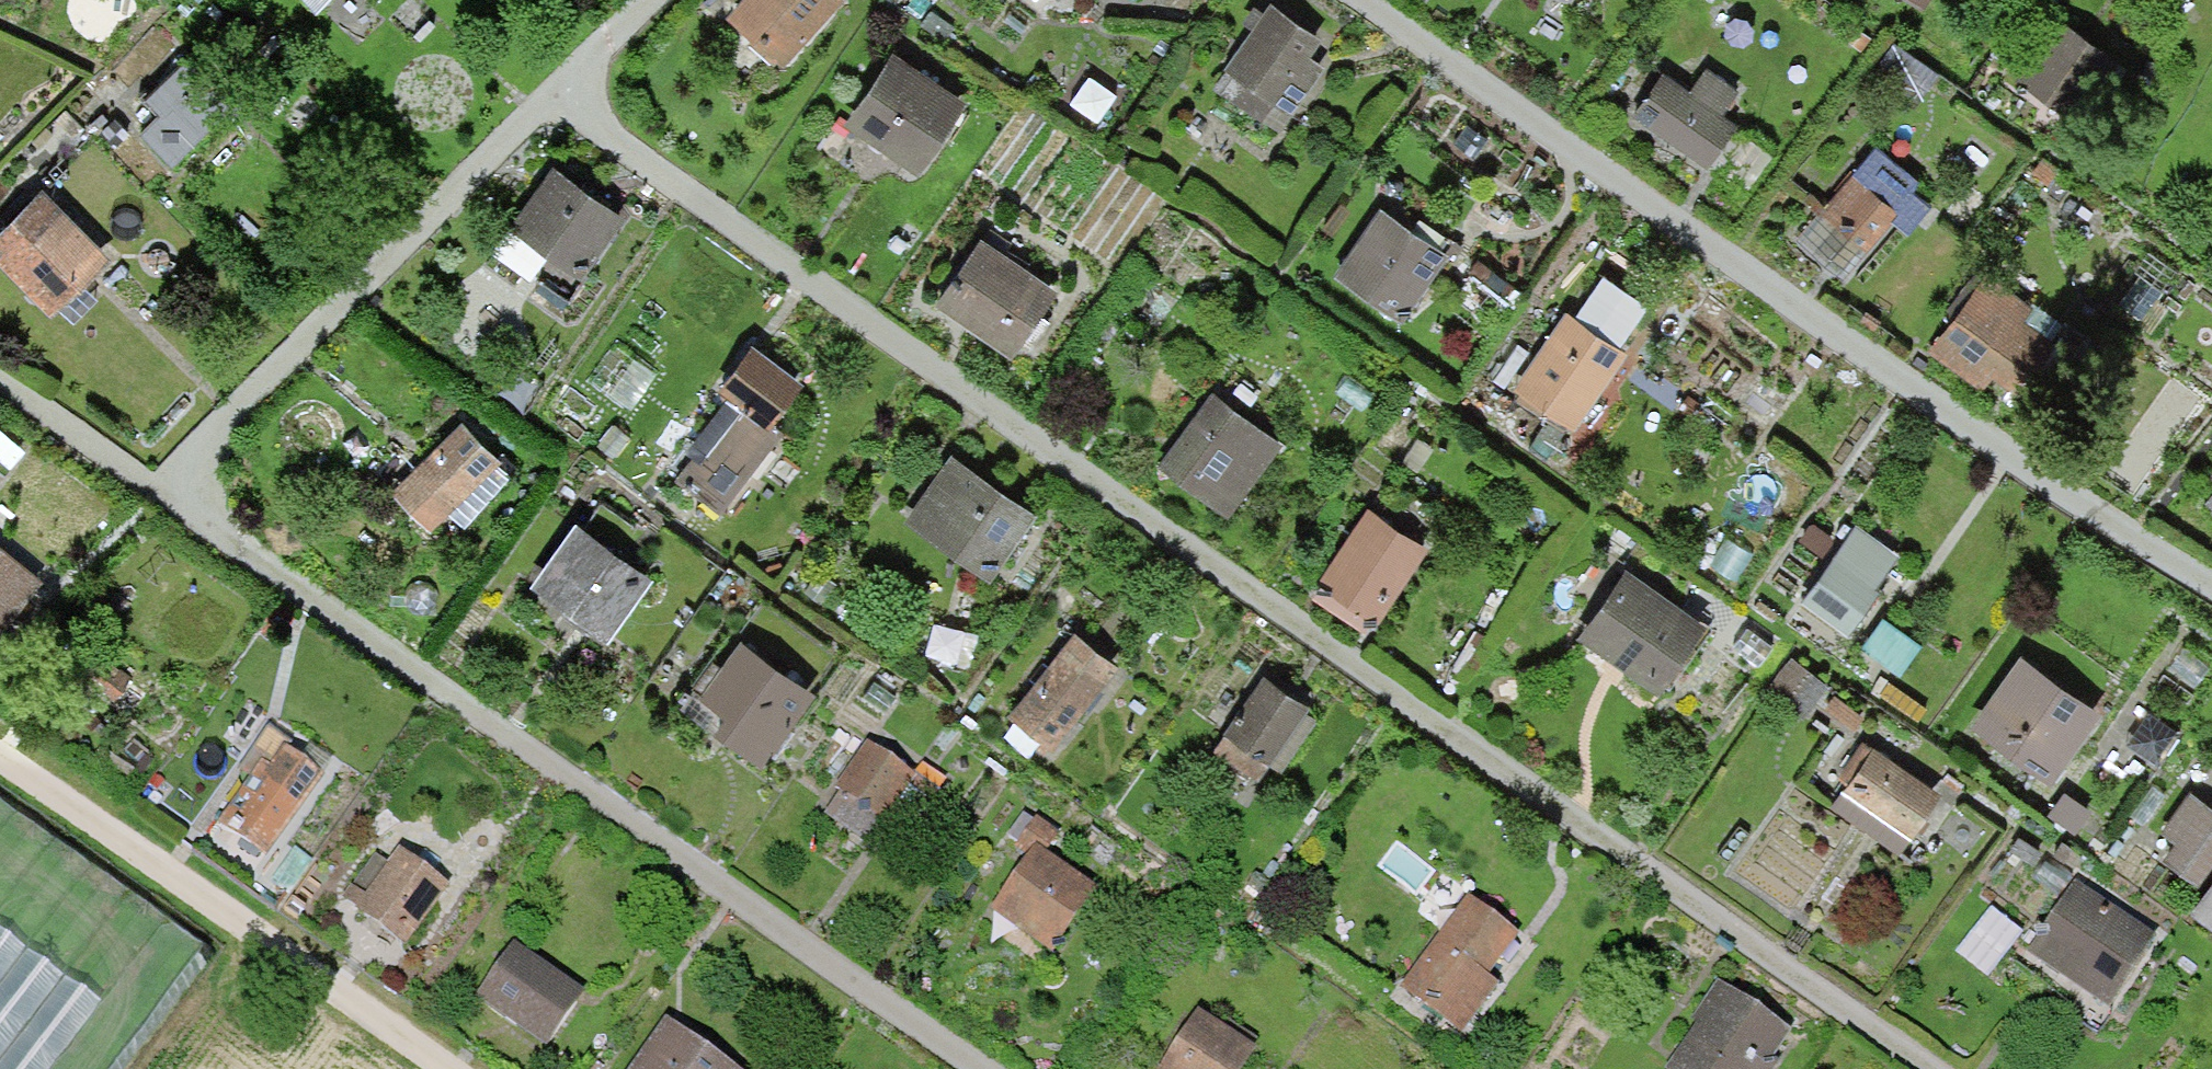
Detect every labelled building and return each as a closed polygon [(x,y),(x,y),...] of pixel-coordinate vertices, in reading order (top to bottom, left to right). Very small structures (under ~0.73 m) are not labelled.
[(312,14),(326,0),(298,0),(312,14)] [(724,16),(784,72),(848,3),(845,0),(739,0),(724,16)] [(1918,10),(1925,0),(1902,0),(1918,10)] [(1319,37),(1268,1),(1220,66),(1284,113),(1322,61),(1309,51),(1319,37)] [(2116,66),(2053,20),(2012,75),(2076,122),(2116,66)] [(965,101),(891,50),(838,127),(912,178),(965,101)] [(186,56),(117,118),(166,172),(235,111),(186,56)] [(1685,98),(1654,77),(1628,116),(1741,192),(1769,150),(1721,118),(1738,93),(1703,70),(1685,98)] [(1924,201),(1874,153),(1796,235),(1846,282),(1924,201)] [(549,168),(491,262),(566,309),(625,214),(549,168)] [(0,244),(0,262),(46,309),(104,254),(49,197),(0,244)] [(1449,256),(1374,211),(1331,283),(1405,328),(1449,256)] [(1057,292),(977,241),(933,309),(1013,360),(1057,292)] [(2032,311),(1981,274),(1926,348),(1990,396),(2002,380),(2021,394),(2055,348),(2022,324),(2032,311)] [(1618,350),(1561,315),(1515,392),(1572,426),(1618,350)] [(746,346),(710,393),(737,413),(707,453),(697,446),(674,476),(712,505),(733,477),(742,483),(784,426),(774,418),(799,386),(746,346)] [(1280,447),(1210,392),(1154,463),(1224,518),(1280,447)] [(457,423),(384,493),(422,532),(444,511),(459,527),(510,478),(457,423)] [(1029,513),(943,454),(894,525),(979,584),(1029,513)] [(1429,556),(1366,512),(1312,589),(1374,633),(1429,556)] [(647,576),(570,525),(521,599),(598,649),(647,576)] [(1898,557),(1853,527),(1796,610),(1841,641),(1898,557)] [(36,575),(0,546),(0,621),(36,575)] [(1704,628),(1621,568),(1569,640),(1652,699),(1704,628)] [(1121,658),(1078,624),(1001,719),(1044,753),(1121,658)] [(761,764),(808,694),(724,638),(677,708),(761,764)] [(2096,716),(2015,659),(1963,732),(2044,789),(2096,716)] [(1263,676),(1209,753),(1264,792),(1318,714),(1263,676)] [(257,870),(319,780),(268,745),(206,835),(257,870)] [(1894,857),(1939,790),(1872,745),(1827,812),(1894,857)] [(909,784),(863,754),(832,799),(878,830),(909,784)] [(2186,795),(2159,831),(2175,843),(2159,865),(2190,888),(2211,858),(2211,814),(2186,795)] [(1092,898),(1031,858),(987,925),(1048,964),(1092,898)] [(444,897),(395,861),(351,921),(400,957),(444,897)] [(2160,945),(2075,891),(2026,967),(2111,1021),(2160,945)] [(1510,942),(1461,907),(1398,995),(1461,1040),(1495,992),(1481,982),(1510,942)] [(576,1000),(509,953),(473,1005),(539,1051),(576,1000)] [(1714,992),(1662,1068),(1772,1068),(1790,1043),(1714,992)] [(1190,1018),(1159,1068),(1242,1068),(1250,1055),(1190,1018)] [(658,1031),(631,1068),(711,1068),(658,1031)]
